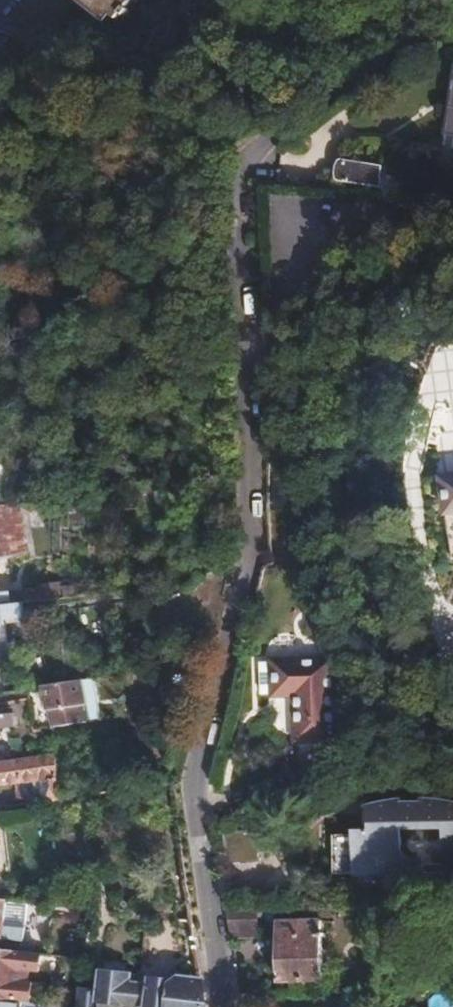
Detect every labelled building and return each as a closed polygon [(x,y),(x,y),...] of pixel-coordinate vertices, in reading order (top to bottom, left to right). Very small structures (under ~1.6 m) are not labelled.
[(113,27),(136,0),(82,0),(113,27)] [(439,154),(452,157),(452,82),(439,154)] [(376,186),(379,167),(339,160),(336,179),(346,181),(361,184),(376,186)] [(360,194),(361,184),(346,181),(344,192),(360,194)] [(437,477),(450,559),(452,559),(452,475),(437,477)] [(38,586),(41,602),(60,599),(57,582),(38,586)] [(1,619),(18,616),(16,605),(0,607),(0,626),(2,625),(1,619)] [(335,641),(335,611),(320,611),(320,641),(335,641)] [(275,659),(255,659),(255,661),(254,693),(254,695),(275,695),(275,659)] [(335,660),(275,659),(275,695),(275,743),(335,743),(335,660)] [(77,706),(74,684),(46,687),(37,689),(40,711),(77,706)] [(45,758),(0,764),(0,788),(36,783),(37,791),(26,793),(28,806),(51,802),(45,758)] [(348,834),(327,834),(328,873),(347,873),(358,873),(358,885),(416,884),(417,872),(445,871),(445,875),(452,875),(452,832),(452,828),(445,828),(445,819),(452,818),(452,802),(444,799),(435,797),(429,796),(422,797),(415,798),(414,804),(363,805),(363,828),(363,833),(348,834)] [(358,885),(358,873),(347,873),(347,885),(358,885)] [(22,903),(0,901),(0,939),(18,942),(22,903)] [(259,918),(259,908),(228,909),(223,910),(227,937),(249,936),(251,935),(253,933),(253,917),(259,918)] [(317,980),(315,921),(271,922),(272,981),(277,981),(317,980)] [(11,971),(35,974),(37,956),(0,951),(0,1003),(7,1003),(11,971)] [(198,985),(171,982),(166,987),(146,985),(145,990),(121,987),(122,976),(96,973),(93,993),(73,991),(71,1006),(201,1006),(198,985)] [(277,992),(277,981),(272,981),(269,981),(269,992),(277,992)]
